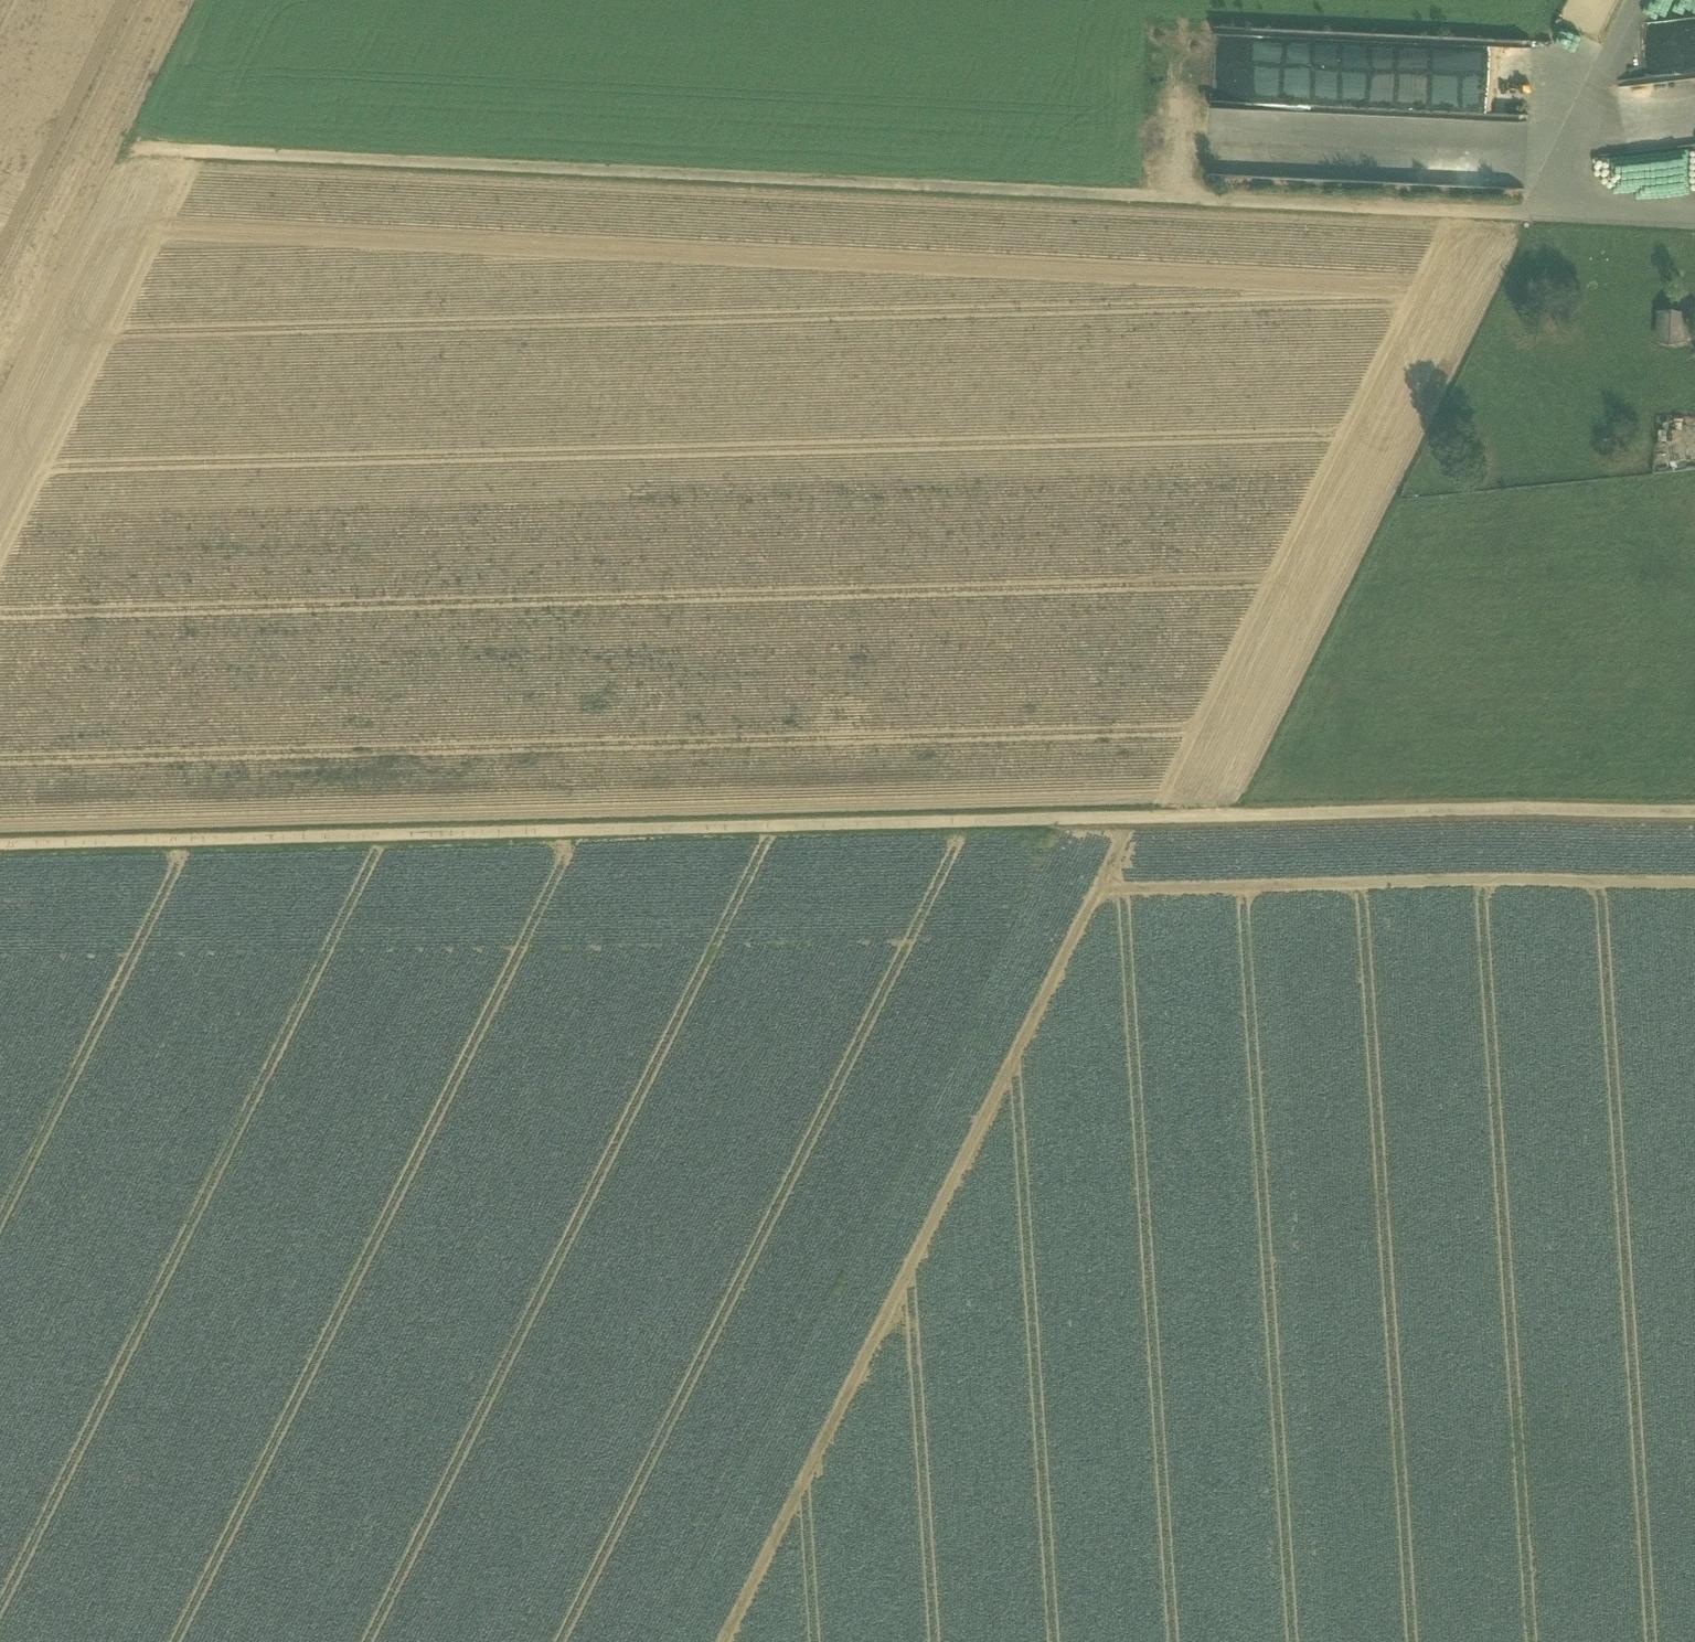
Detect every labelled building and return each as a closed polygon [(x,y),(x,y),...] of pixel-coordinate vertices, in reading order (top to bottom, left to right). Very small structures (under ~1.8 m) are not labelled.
[(1647,198),(1692,198),(1692,151),(1645,151),(1645,163),(1631,163),(1631,159),(1594,159),(1594,186),(1622,186),(1622,173),(1647,173),(1647,198)] [(1686,311),(1655,309),(1653,340),(1684,343),(1686,311)]
